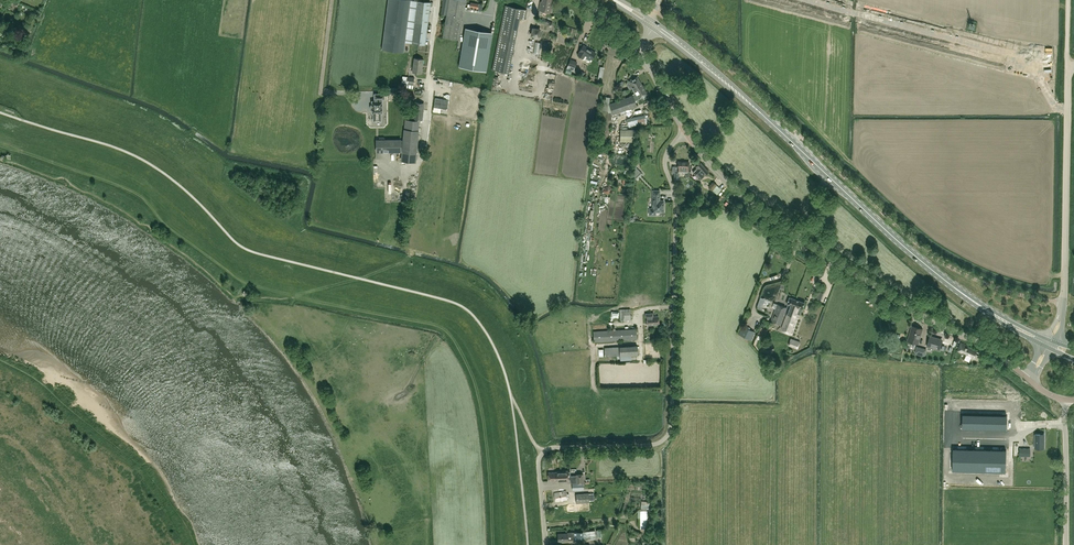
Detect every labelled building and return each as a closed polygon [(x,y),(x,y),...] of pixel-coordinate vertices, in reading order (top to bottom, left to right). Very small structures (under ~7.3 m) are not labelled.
[(382,49),(404,52),(405,42),(425,44),(430,6),(432,6),(433,2),(424,1),(424,0),(388,0),(382,49)] [(441,14),(446,15),(442,36),(459,39),(466,0),(443,0),(441,14)] [(542,1),(541,3),(540,2),(540,3),(538,10),(551,13),(552,3),(551,3),(551,0),(542,0),(542,1)] [(519,18),(525,19),(527,10),(505,5),(492,70),(508,73),(519,18)] [(541,29),(532,27),(530,36),(539,38),(541,29)] [(465,28),(459,66),(486,71),(492,33),(465,28)] [(595,53),(593,51),(583,45),(579,51),(577,54),(583,58),(585,55),(588,57),(591,59),(595,53)] [(610,46),(606,55),(613,57),(618,59),(621,50),(610,46)] [(412,72),(421,73),(423,59),(414,58),(412,72)] [(568,65),(574,68),(577,62),(570,59),(568,65)] [(407,76),(407,83),(406,88),(413,88),(414,77),(407,76)] [(633,91),(643,86),(637,77),(626,83),(629,89),(631,88),(633,91)] [(577,85),(576,92),(596,94),(597,91),(595,90),(595,88),(577,85)] [(643,86),(633,91),(634,93),(632,94),(633,95),(603,106),(596,153),(606,154),(612,114),(636,106),(635,100),(638,99),(643,97),(644,99),(646,97),(645,95),(647,94),(643,86)] [(372,101),(372,108),(372,113),(373,113),(373,121),(381,120),(381,113),(382,113),(382,101),(381,101),(381,99),(384,99),(384,94),(375,94),(375,99),(376,99),(376,101),(372,101)] [(422,119),(424,103),(415,102),(413,119),(422,119)] [(627,119),(628,126),(646,122),(644,115),(627,119)] [(400,140),(384,140),(384,137),(379,137),(379,140),(376,140),(376,151),(400,151),(403,151),(402,160),(415,161),(418,131),(419,120),(405,119),(404,130),(404,140),(400,140)] [(620,129),(620,141),(635,142),(635,129),(620,129)] [(689,169),(688,168),(689,162),(678,162),(677,171),(685,171),(685,177),(688,177),(690,171),(689,171),(689,169)] [(696,166),(697,167),(692,172),(700,180),(709,171),(700,162),(696,166)] [(642,174),(636,166),(634,177),(637,179),(642,174)] [(713,181),(708,187),(712,190),(717,185),(713,181)] [(605,196),(612,194),(610,187),(602,189),(605,196)] [(653,190),(652,208),(649,208),(649,215),(655,215),(655,211),(663,212),(663,201),(659,200),(659,191),(653,190)] [(359,192),(359,201),(384,201),(384,192),(359,192)] [(817,300),(825,304),(827,299),(826,298),(827,295),(820,292),(817,300)] [(794,305),(796,299),(790,297),(787,303),(788,303),(787,307),(777,304),(771,321),(781,325),(785,313),(791,315),(792,312),(793,312),(795,306),(794,305)] [(760,299),(756,309),(764,311),(767,305),(763,304),(764,301),(760,299)] [(781,325),(779,329),(792,334),(799,314),(800,314),(802,308),(805,302),(796,299),(794,305),(795,306),(793,312),(792,312),(791,315),(785,313),(781,325)] [(631,321),(630,320),(630,309),(623,309),(619,309),(620,320),(620,322),(622,322),(630,322),(631,321)] [(651,316),(651,313),(645,313),(645,317),(646,317),(647,325),(659,324),(658,316),(651,316)] [(742,325),(738,333),(752,340),(756,332),(742,325)] [(912,325),(909,335),(907,340),(918,343),(922,329),(912,325)] [(593,331),(594,342),(636,339),(636,329),(593,331)] [(927,346),(939,350),(942,341),(929,337),(927,346)] [(798,348),(800,342),(792,339),(790,345),(798,348)] [(974,357),(977,351),(970,348),(970,346),(961,342),(957,350),(962,352),(962,351),(966,353),(966,354),(974,357)] [(605,356),(617,356),(637,355),(637,345),(604,347),(605,356)] [(964,413),(964,427),(973,427),(973,413),(964,413)] [(973,413),(973,427),(982,427),(982,413),(973,413)] [(982,413),(982,427),(990,428),(991,414),(982,413)] [(991,414),(990,428),(999,428),(1000,414),(991,414)] [(1000,414),(999,428),(1008,428),(1008,419),(1005,419),(1005,414),(1000,414)] [(1044,448),(1044,434),(1035,434),(1035,448),(1044,448)] [(953,448),(952,470),(1005,472),(1006,449),(953,448)] [(560,472),(561,480),(561,481),(568,481),(568,480),(570,480),(570,471),(568,471),(568,470),(560,471),(560,472)] [(561,480),(560,472),(548,472),(548,481),(561,480)] [(577,482),(571,482),(572,490),(583,489),(583,482),(577,482)] [(569,493),(566,494),(566,490),(554,493),(555,501),(567,499),(567,496),(569,496),(569,493)] [(575,494),(576,503),(589,502),(588,493),(575,494)] [(641,530),(648,529),(648,511),(640,512),(641,530)] [(591,538),(594,538),(594,530),(584,531),(584,539),(590,538),(590,536),(591,538)] [(567,532),(567,533),(557,533),(558,540),(567,540),(567,537),(572,536),(572,540),(583,539),(583,531),(567,532)]
